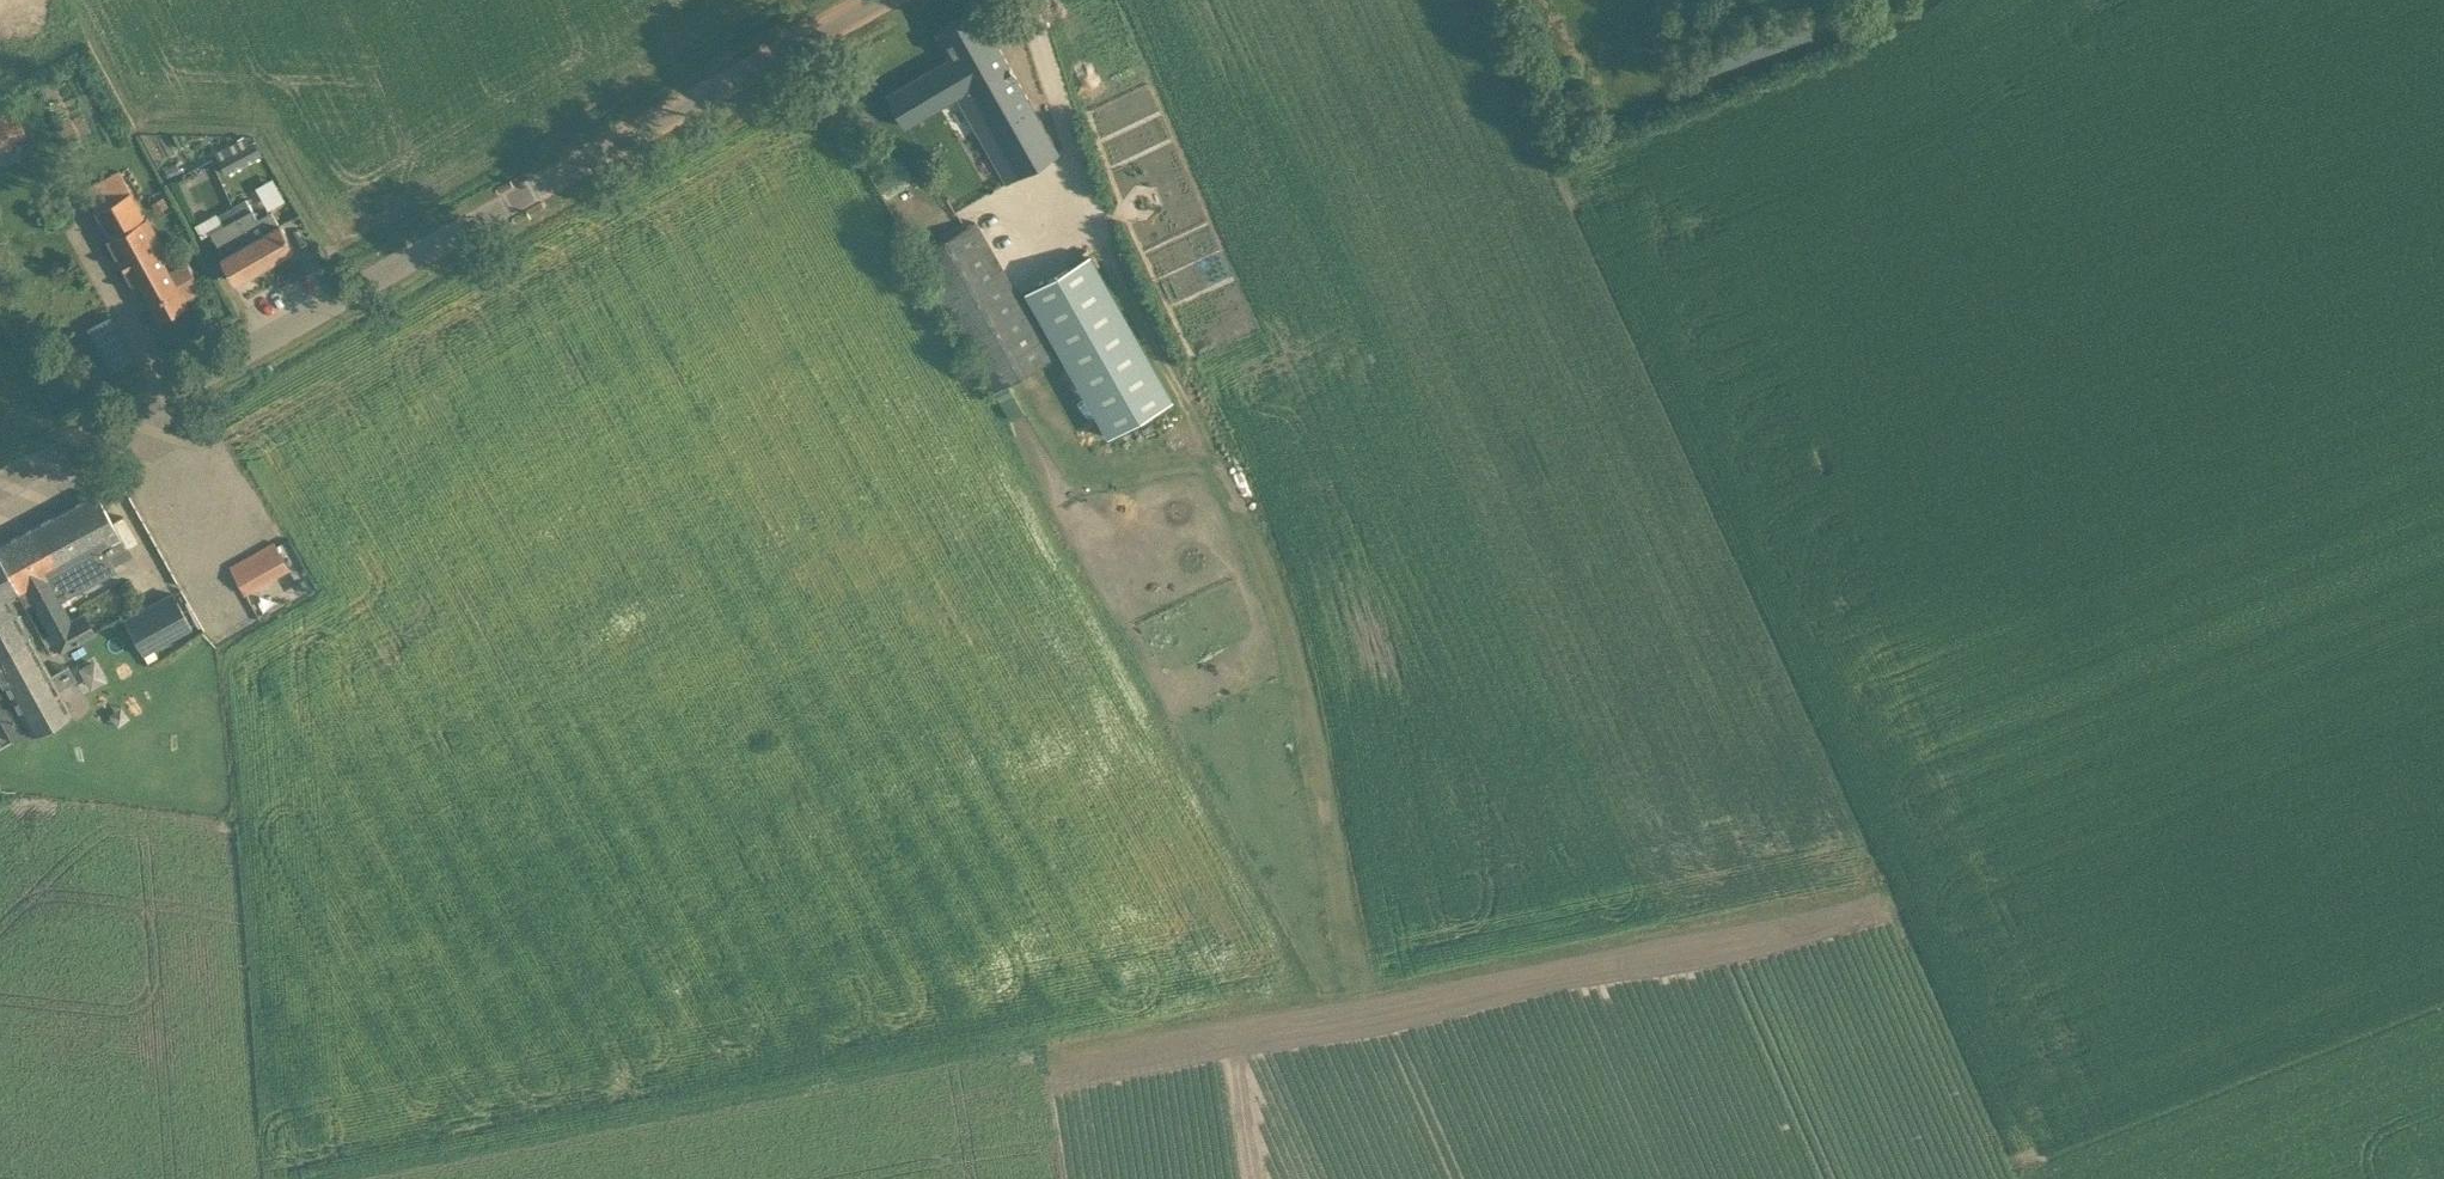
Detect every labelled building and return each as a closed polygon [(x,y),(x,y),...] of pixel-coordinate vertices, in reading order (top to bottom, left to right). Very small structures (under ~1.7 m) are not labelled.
[(888,94),(900,114),(907,126),(958,97),(1008,185),(1062,154),(978,6),(937,29),(952,56),(888,94)] [(24,134),(11,106),(0,110),(0,144),(24,134)] [(263,153),(257,140),(221,160),(227,172),(263,153)] [(177,174),(193,209),(228,192),(211,158),(177,174)] [(85,188),(97,210),(114,238),(111,239),(124,261),(135,282),(142,279),(161,316),(187,301),(185,297),(203,287),(191,266),(188,261),(169,272),(162,261),(171,256),(149,218),(147,218),(119,169),(85,188)] [(256,184),(267,206),(284,197),(272,175),(256,184)] [(164,197),(154,202),(158,210),(168,204),(164,197)] [(248,197),(236,204),(241,215),(268,262),(296,247),(282,222),(280,222),(273,210),(259,217),(248,197)] [(237,280),(268,262),(241,215),(236,204),(219,214),(224,223),(213,230),(226,253),(222,255),(237,280)] [(976,220),(917,254),(995,390),(1054,357),(976,220)] [(1090,255),(1025,292),(1060,353),(1108,438),(1174,400),(1090,255)] [(108,513),(96,492),(19,534),(76,638),(94,629),(85,613),(71,621),(60,601),(118,569),(110,554),(126,545),(108,513)] [(76,638),(19,534),(0,545),(0,606),(13,599),(20,595),(26,605),(33,601),(60,648),(76,638)] [(290,569),(274,540),(230,565),(246,594),(290,569)] [(191,627),(173,593),(125,619),(143,652),(191,627)] [(0,606),(0,718),(14,742),(70,710),(58,689),(76,679),(68,663),(49,673),(29,638),(33,635),(13,599),(0,606)] [(79,664),(87,686),(102,681),(95,659),(79,664)]
